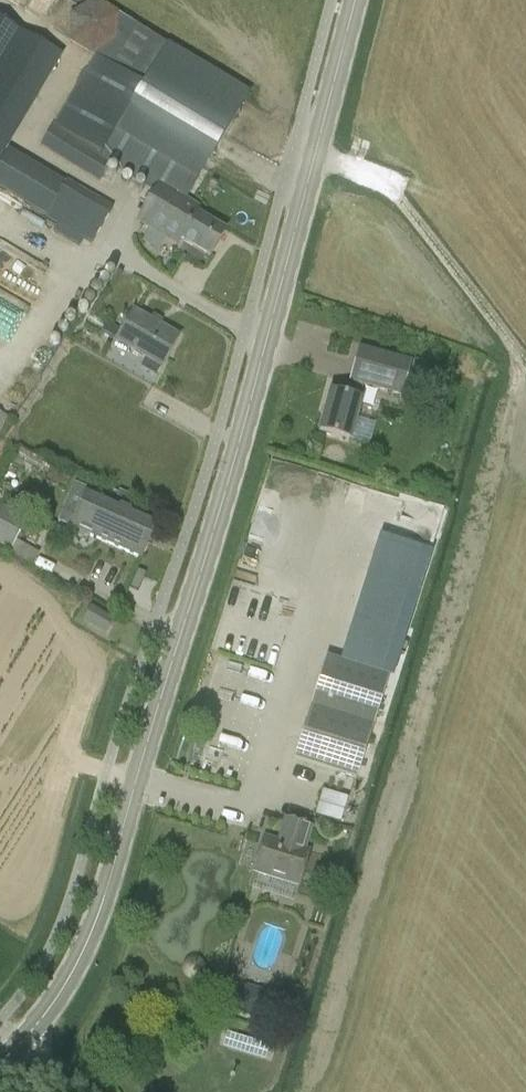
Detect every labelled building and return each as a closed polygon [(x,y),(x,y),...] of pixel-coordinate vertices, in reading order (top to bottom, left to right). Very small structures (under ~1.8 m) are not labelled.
[(182,241),(210,257),(226,230),(194,211),(197,206),(186,200),(193,189),(194,190),(250,94),(91,2),(68,16),(68,43),(94,57),(52,129),(50,127),(39,148),(98,182),(108,165),(153,191),(136,220),(178,244),(182,241)] [(24,35),(0,21),(0,74),(24,35)] [(92,244),(113,210),(66,182),(64,185),(5,150),(23,119),(0,105),(0,189),(92,244)] [(133,310),(115,340),(160,367),(178,336),(133,310)] [(101,333),(107,323),(92,314),(86,324),(101,333)] [(107,323),(101,333),(113,339),(118,329),(107,323)] [(357,347),(347,382),(401,396),(410,361),(357,347)] [(319,432),(327,434),(349,440),(360,401),(330,392),(319,432)] [(1,437),(13,411),(0,405),(0,437),(1,437)] [(86,493),(70,528),(139,560),(155,524),(86,493)] [(11,548),(27,521),(0,505),(0,541),(11,548)] [(345,546),(333,586),(403,607),(415,567),(345,546)] [(82,622),(104,635),(112,622),(90,609),(82,622)] [(293,760),(327,770),(357,780),(387,678),(327,658),(293,760)] [(315,817),(339,824),(346,799),(322,792),(315,817)] [(264,838),(252,874),(298,889),(310,852),(305,851),(312,829),(285,820),(278,842),(264,838)] [(261,990),(248,986),(237,987),(230,996),(231,1007),(239,1013),(253,1018),(263,1017),(270,1008),(269,997),(261,990)] [(271,1057),(274,1042),(226,1032),(223,1047),(271,1057)]
